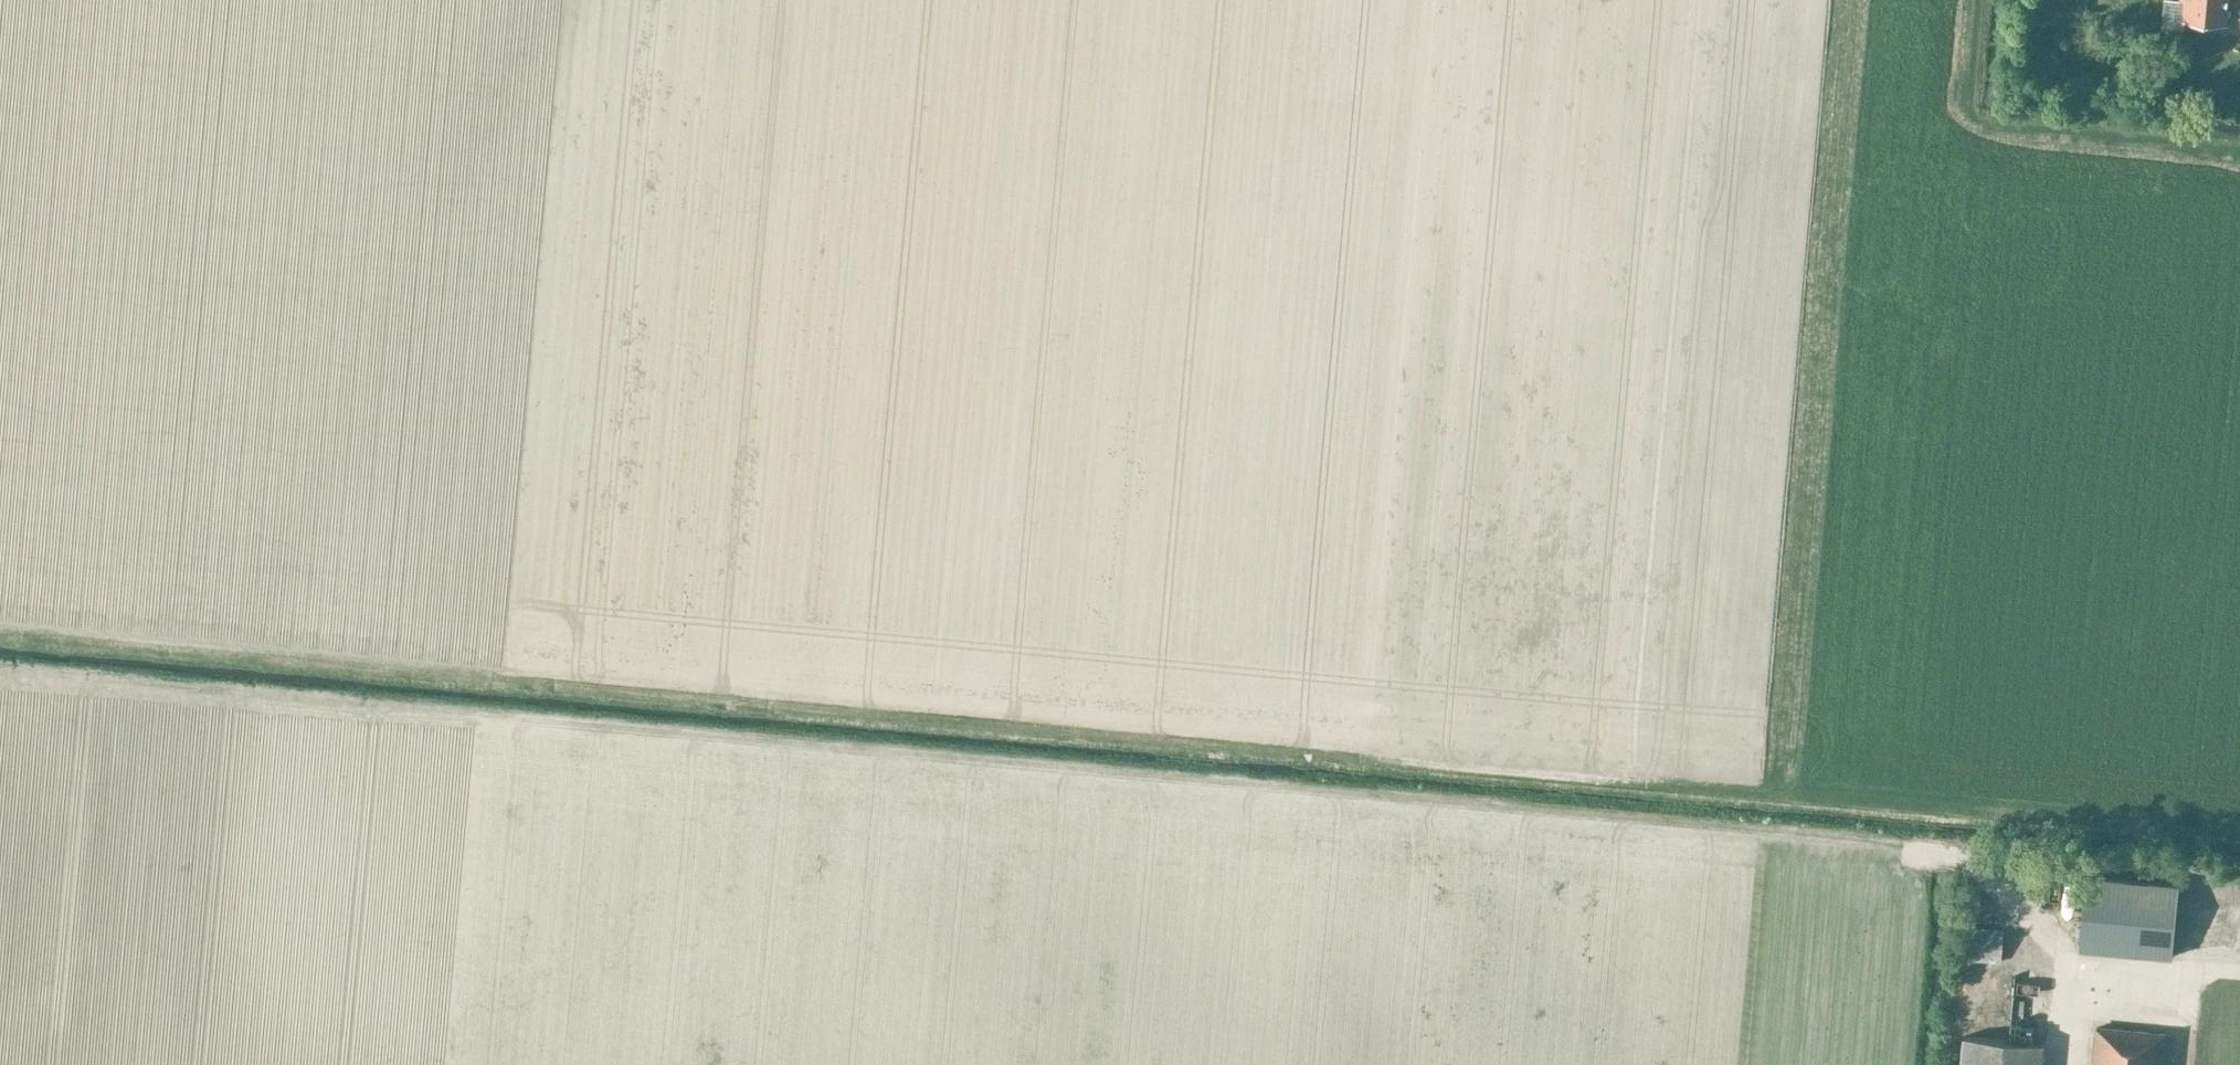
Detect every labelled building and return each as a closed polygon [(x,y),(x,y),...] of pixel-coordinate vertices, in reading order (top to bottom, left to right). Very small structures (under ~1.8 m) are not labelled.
[(2183,20),(2227,23),(2230,0),(2185,0),(2183,20)] [(2080,949),(2173,957),(2180,883),(2084,877),(2080,949)] [(1968,955),(2004,958),(2005,928),(1971,925),(1968,955)] [(2166,1035),(2094,1027),(2091,1064),(2163,1064),(2166,1035)] [(2045,1043),(1963,1036),(1960,1064),(2042,1064),(2045,1043)]
